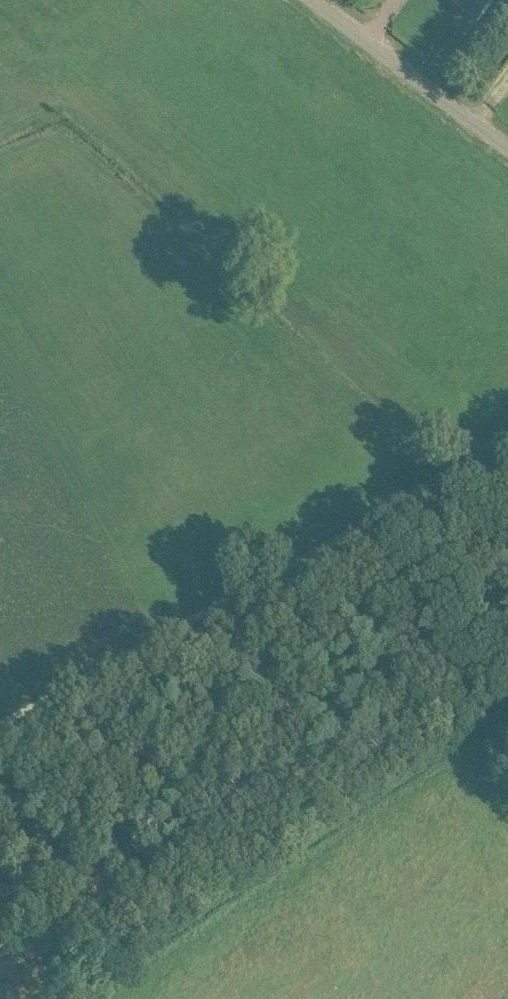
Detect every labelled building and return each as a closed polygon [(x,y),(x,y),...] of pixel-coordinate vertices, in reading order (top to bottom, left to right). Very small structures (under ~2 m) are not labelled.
[(478,20),(494,0),(459,0),(466,6),(463,9),(478,20)]
